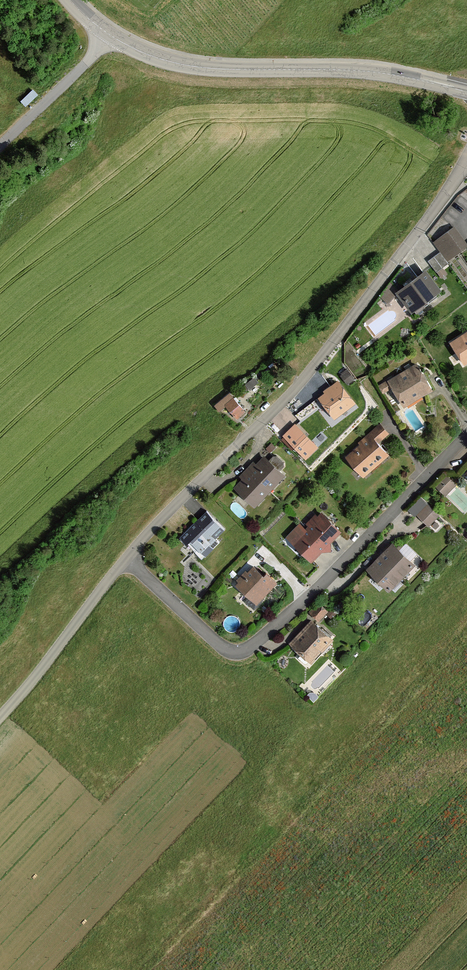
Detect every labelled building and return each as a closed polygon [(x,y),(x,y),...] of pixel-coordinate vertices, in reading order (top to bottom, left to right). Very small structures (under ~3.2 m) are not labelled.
[(27,103),(39,92),(34,87),(23,98),(27,103)] [(466,250),(466,248),(454,230),(435,243),(450,263),(466,250)] [(447,264),(440,255),(430,262),(433,266),(437,272),(447,264)] [(416,312),(438,294),(423,275),(414,282),(400,293),(416,312)] [(450,343),(464,365),(466,363),(466,332),(450,343)] [(430,392),(435,389),(429,378),(432,377),(428,371),(425,373),(422,368),(391,385),(393,388),(404,407),(430,392)] [(354,379),(347,369),(340,374),(347,384),(354,379)] [(258,382),(254,377),(245,385),(249,390),(258,382)] [(355,404),(337,380),(329,387),(324,391),(326,394),(320,398),(335,419),(355,404)] [(393,388),(391,385),(389,381),(379,386),(383,394),(393,388)] [(225,404),(237,419),(246,412),(233,397),(225,404)] [(295,424),(283,436),(307,460),(319,447),(297,425),(295,424)] [(369,474),(390,456),(382,447),(372,435),(347,457),(358,470),(362,467),(369,474)] [(269,460),(264,455),(256,463),(254,461),(247,469),(271,492),(286,475),(282,471),(285,467),(284,463),(277,456),(272,457),(269,460)] [(271,492),(247,469),(240,476),(242,479),(238,484),(234,488),(255,508),(271,492)] [(440,492),(451,480),(447,476),(437,489),(440,492)] [(424,509),(417,517),(427,526),(429,528),(439,518),(427,506),(424,509)] [(183,538),(181,540),(187,546),(190,543),(206,557),(220,543),(216,539),(225,530),(207,512),(183,538)] [(343,532),(322,513),(307,529),(332,552),(332,543),(341,534),(343,532)] [(332,552),(307,529),(293,544),(313,563),(323,552),(332,552)] [(393,544),(381,557),(404,581),(417,567),(393,544)] [(381,557),(367,572),(391,595),(404,581),(381,557)] [(263,600),(278,584),(268,574),(265,578),(254,567),(239,583),(249,592),(245,596),(258,608),(265,601),(263,600)] [(319,619),(329,610),(319,600),(310,610),(319,619)] [(337,615),(332,610),(330,613),(328,615),(332,619),(337,615)] [(319,626),(315,623),(293,648),(303,656),(299,661),(308,669),(334,640),(319,626)]
